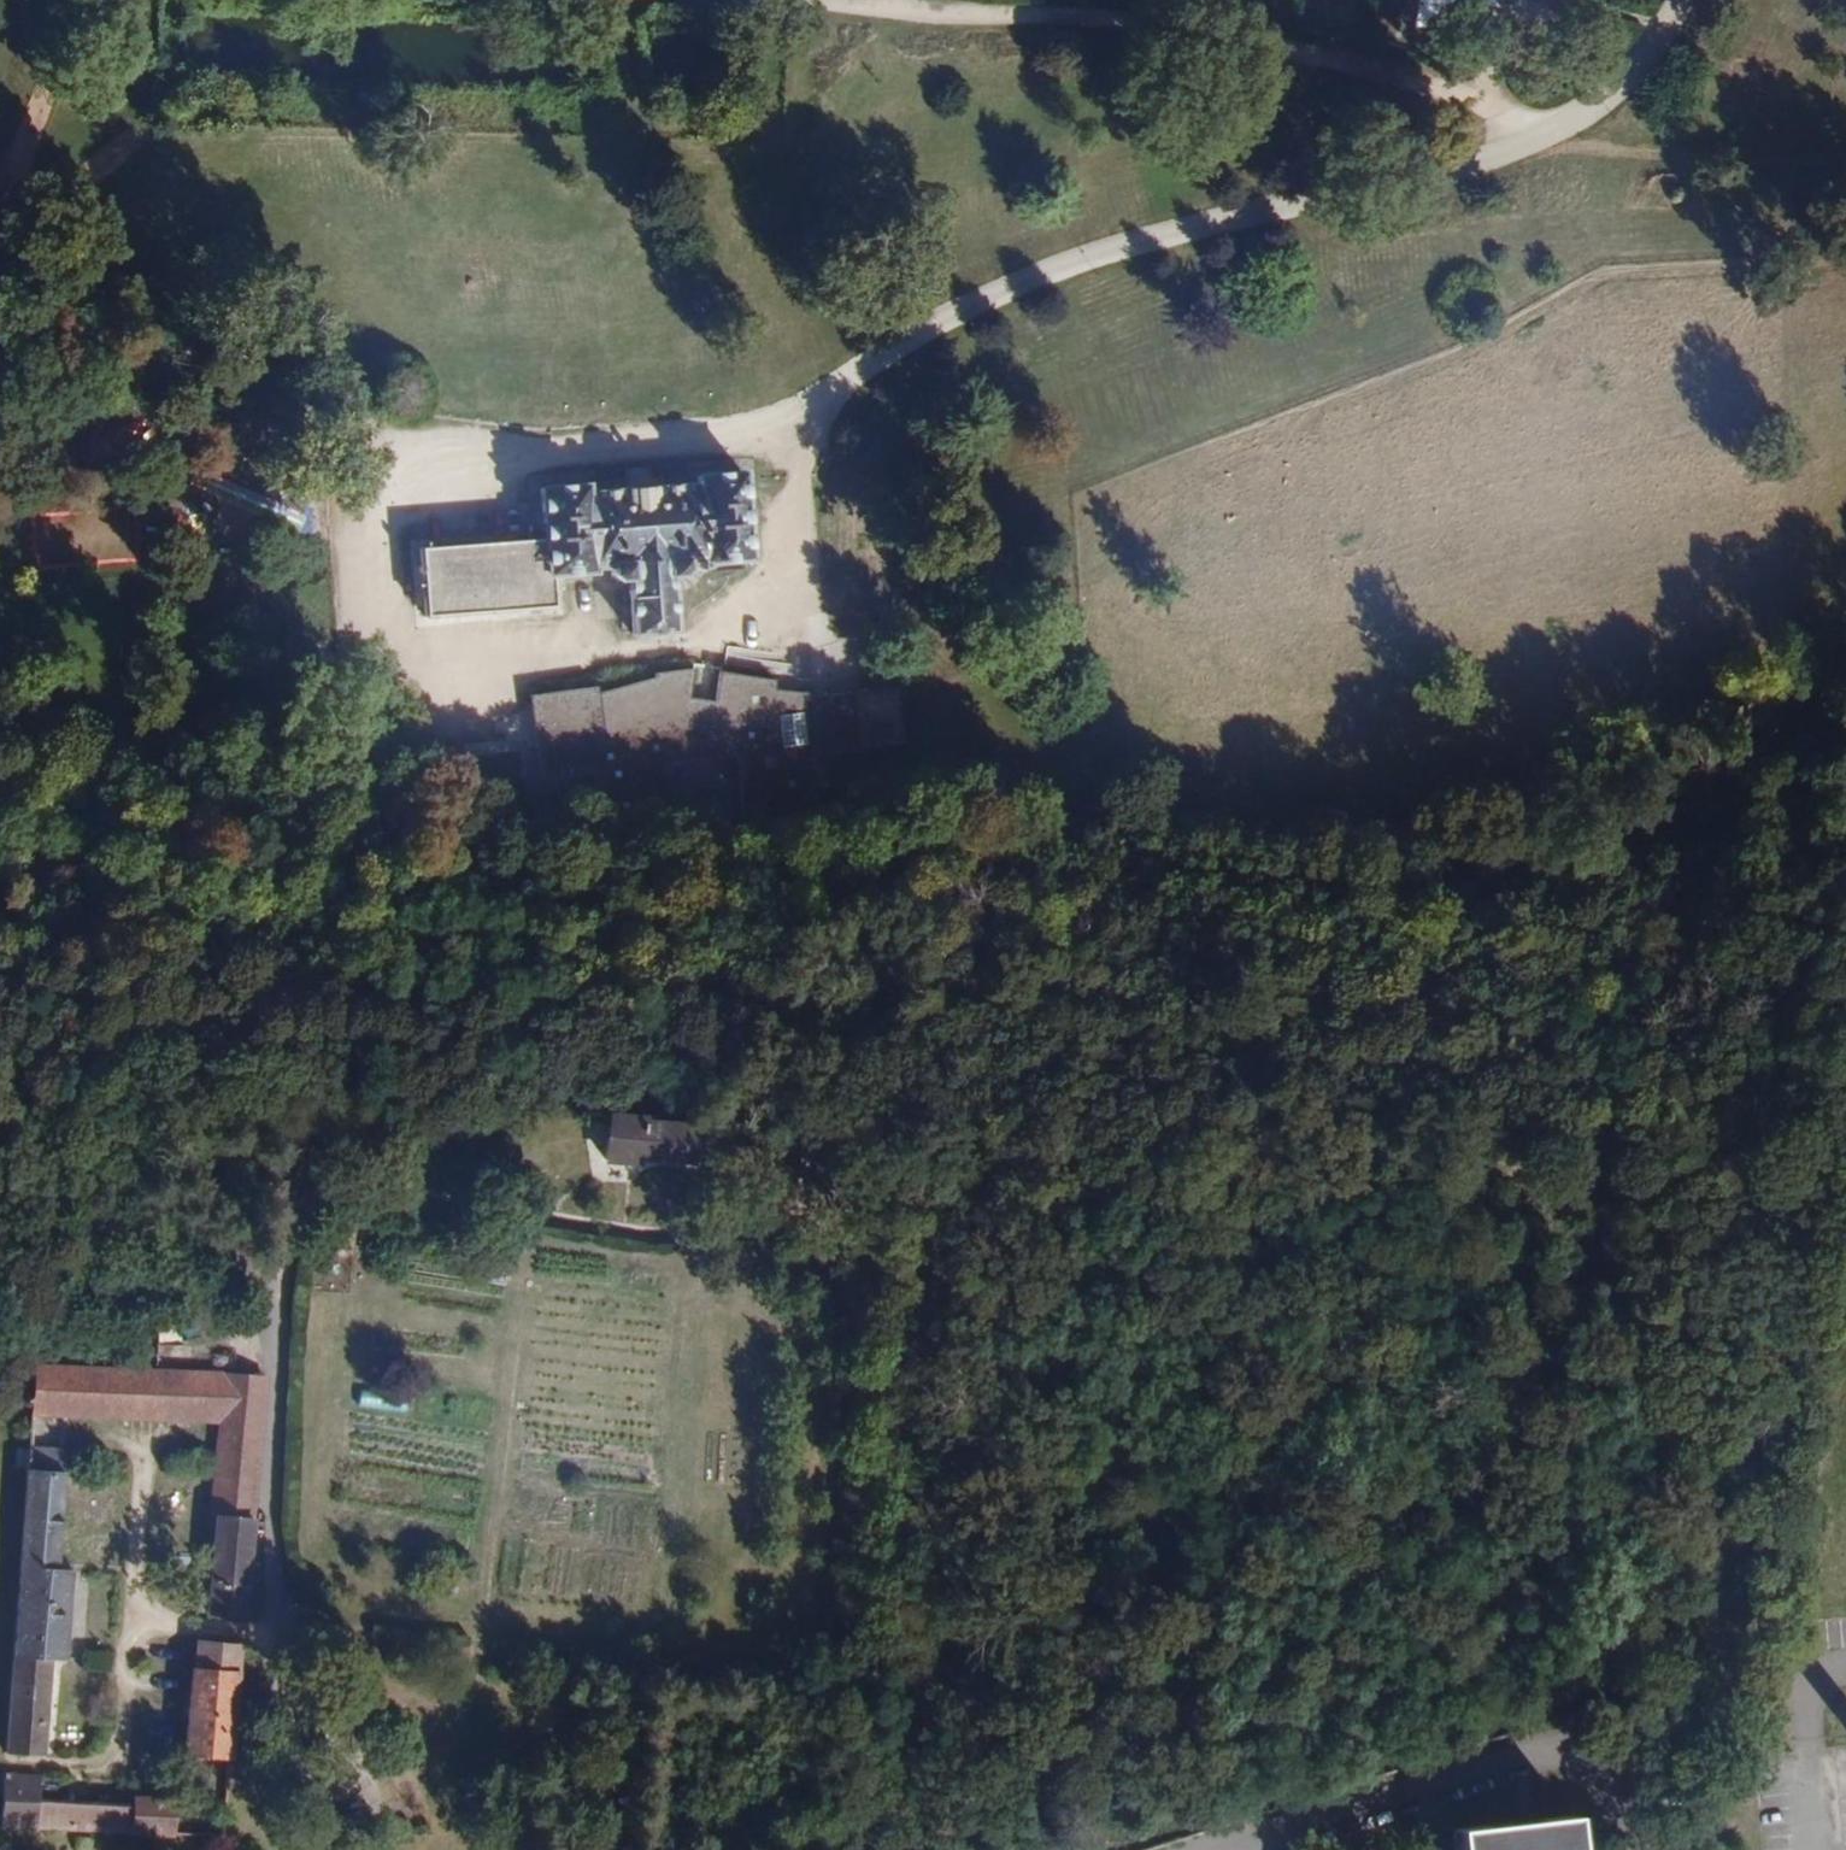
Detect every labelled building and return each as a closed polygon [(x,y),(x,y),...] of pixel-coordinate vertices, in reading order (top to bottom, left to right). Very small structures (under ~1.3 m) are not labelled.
[(698,486),(586,494),(586,486),(540,489),(543,525),(527,526),(528,541),(545,545),(551,576),(586,573),(590,567),(608,565),(609,582),(626,581),(630,635),(674,632),(670,578),(680,577),(684,569),(683,561),(702,560),(702,565),(747,562),(742,475),(697,478),(698,486)] [(599,688),(528,700),(540,785),(595,779),(603,784),(738,763),(746,826),(821,821),(816,759),(903,757),(897,694),(813,704),(811,697),(778,693),(777,684),(708,669),(658,681),(601,696),(599,688)] [(696,1121),(613,1113),(610,1157),(638,1160),(639,1151),(695,1155),(696,1121)] [(67,1446),(29,1443),(9,1746),(46,1749),(52,1654),(68,1657),(74,1567),(58,1565),(67,1446)] [(257,1518),(220,1515),(213,1610),(241,1614),(242,1619),(248,1620),(257,1518)] [(201,1640),(201,1663),(194,1663),(189,1753),(235,1757),(247,1639),(237,1638),(237,1644),(201,1640)] [(45,1776),(7,1772),(3,1827),(40,1830),(41,1825),(178,1836),(180,1796),(140,1793),(139,1808),(44,1801),(45,1776)] [(1434,1830),(1436,1849),(1559,1849),(1554,1815),(1434,1830)]
